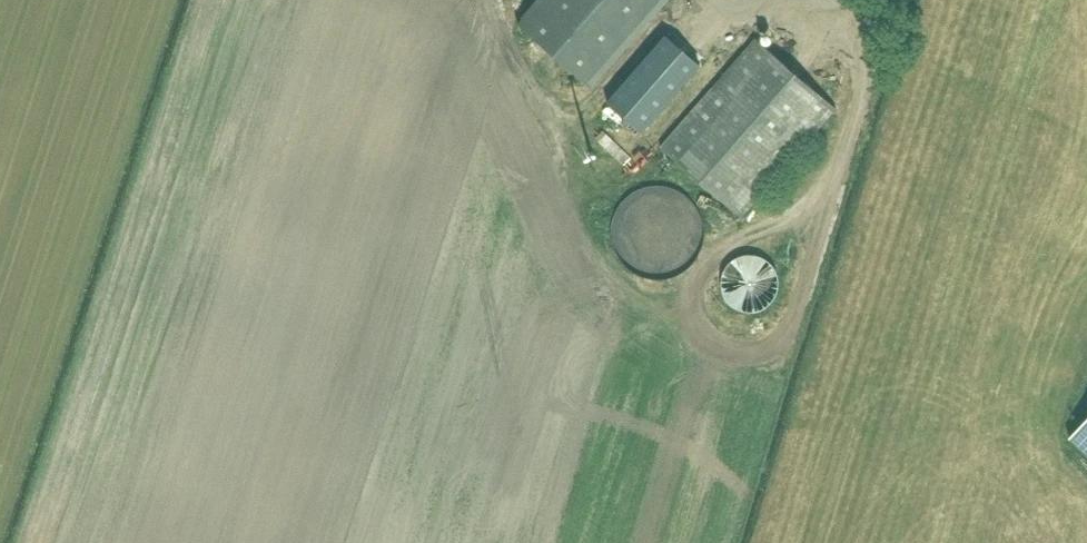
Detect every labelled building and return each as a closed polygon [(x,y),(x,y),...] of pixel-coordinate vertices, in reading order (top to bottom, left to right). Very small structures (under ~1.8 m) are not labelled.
[(667,0),(540,0),(518,25),(589,88),(667,0)] [(698,65),(665,36),(606,102),(640,132),(698,65)] [(836,108),(755,38),(660,147),(741,217),(836,108)] [(634,276),(648,281),(662,281),(675,278),(687,271),(696,262),(703,250),(706,237),(706,224),(702,211),(694,199),(684,190),(671,184),(658,181),(644,183),(631,188),(620,197),(611,210),(606,224),(607,240),(612,255),(621,267),(634,276)] [(722,292),(726,303),(735,313),(747,317),(760,317),(772,311),(780,301),(783,290),(782,279),(777,269),(769,261),(758,257),(746,257),(735,262),(727,270),(722,281),(722,292)] [(1086,454),(1086,418),(1069,438),(1086,454)]
